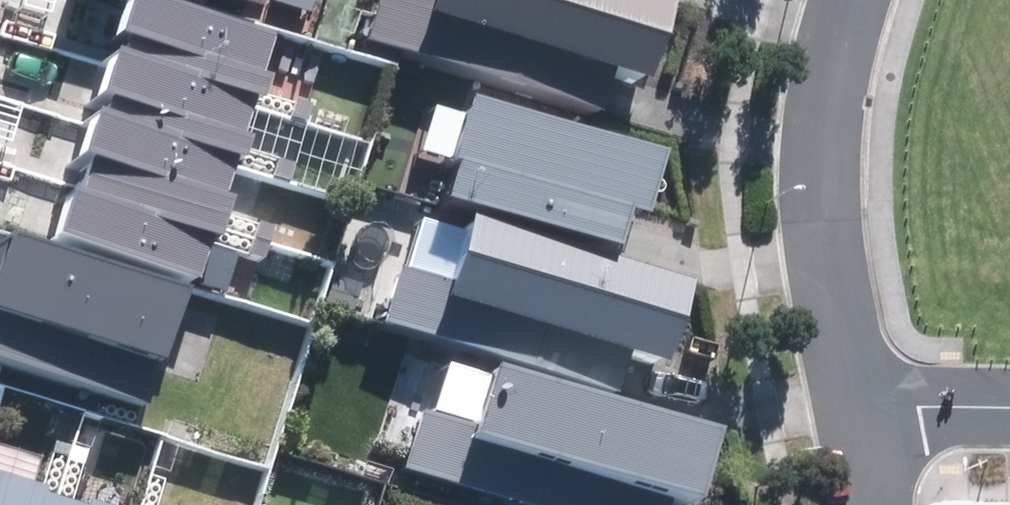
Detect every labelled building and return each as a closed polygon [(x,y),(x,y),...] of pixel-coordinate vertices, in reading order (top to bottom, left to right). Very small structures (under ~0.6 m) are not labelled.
[(151,0),(104,0),(34,245),(207,295),(281,37),(151,0)] [(311,12),(315,0),(277,0),(311,12)] [(654,77),(677,0),(382,0),(370,39),(606,108),(619,66),(654,77)] [(452,197),(622,243),(633,204),(653,210),(670,147),(475,94),(470,112),(437,103),(425,147),(462,157),(452,197)] [(391,323),(621,392),(634,347),(672,359),(696,279),(428,199),(391,323)] [(5,241),(0,257),(0,364),(152,410),(187,296),(5,241)] [(713,434),(475,357),(460,404),(415,389),(384,483),(454,504),(668,504),(669,502),(677,504),(690,504),(713,434)] [(0,475),(0,504),(93,504),(0,475)]
